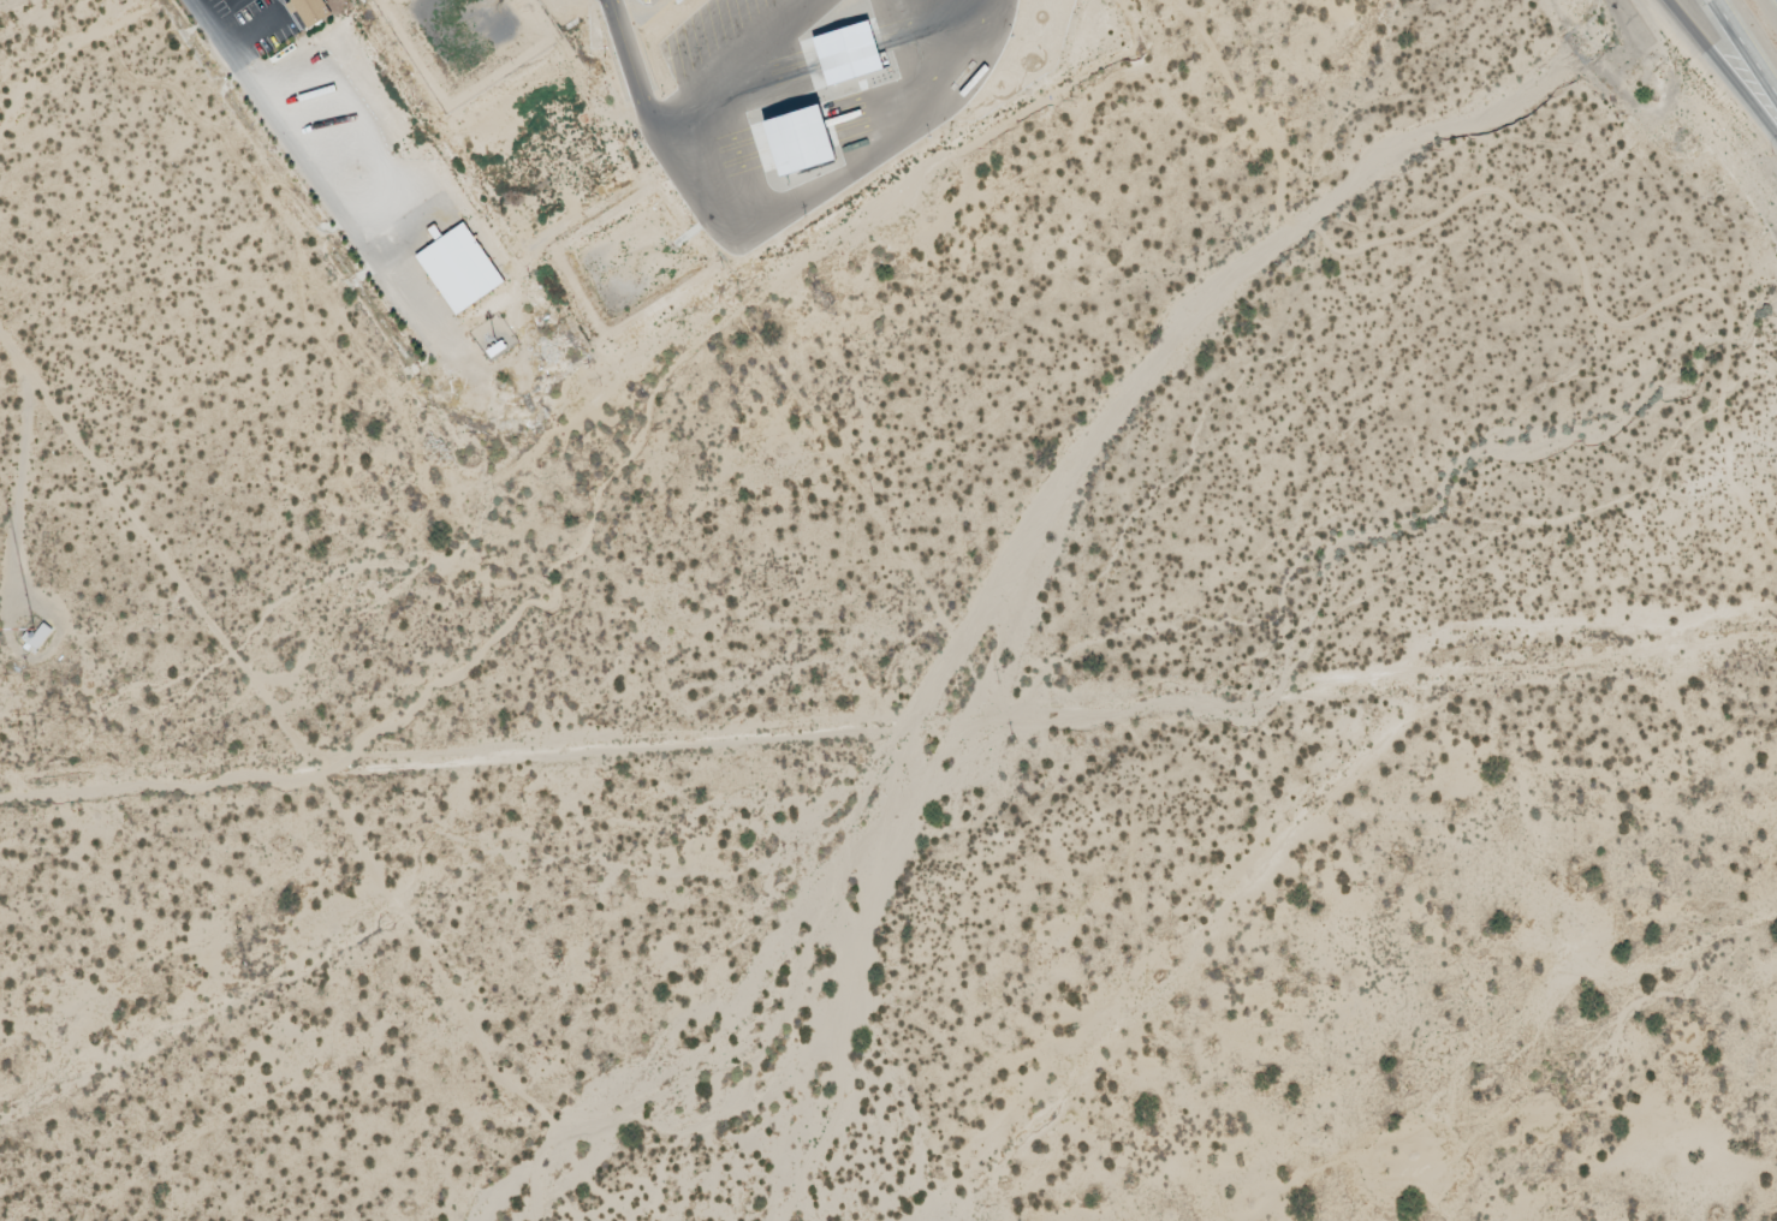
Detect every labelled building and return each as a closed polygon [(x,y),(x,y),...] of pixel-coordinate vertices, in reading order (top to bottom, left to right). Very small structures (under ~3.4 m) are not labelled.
[(291,3),(286,6),(290,15),(298,11),(308,29),(330,17),(321,0),(289,0),(291,3)] [(455,316),(504,284),(464,224),(415,256),(455,316)]
